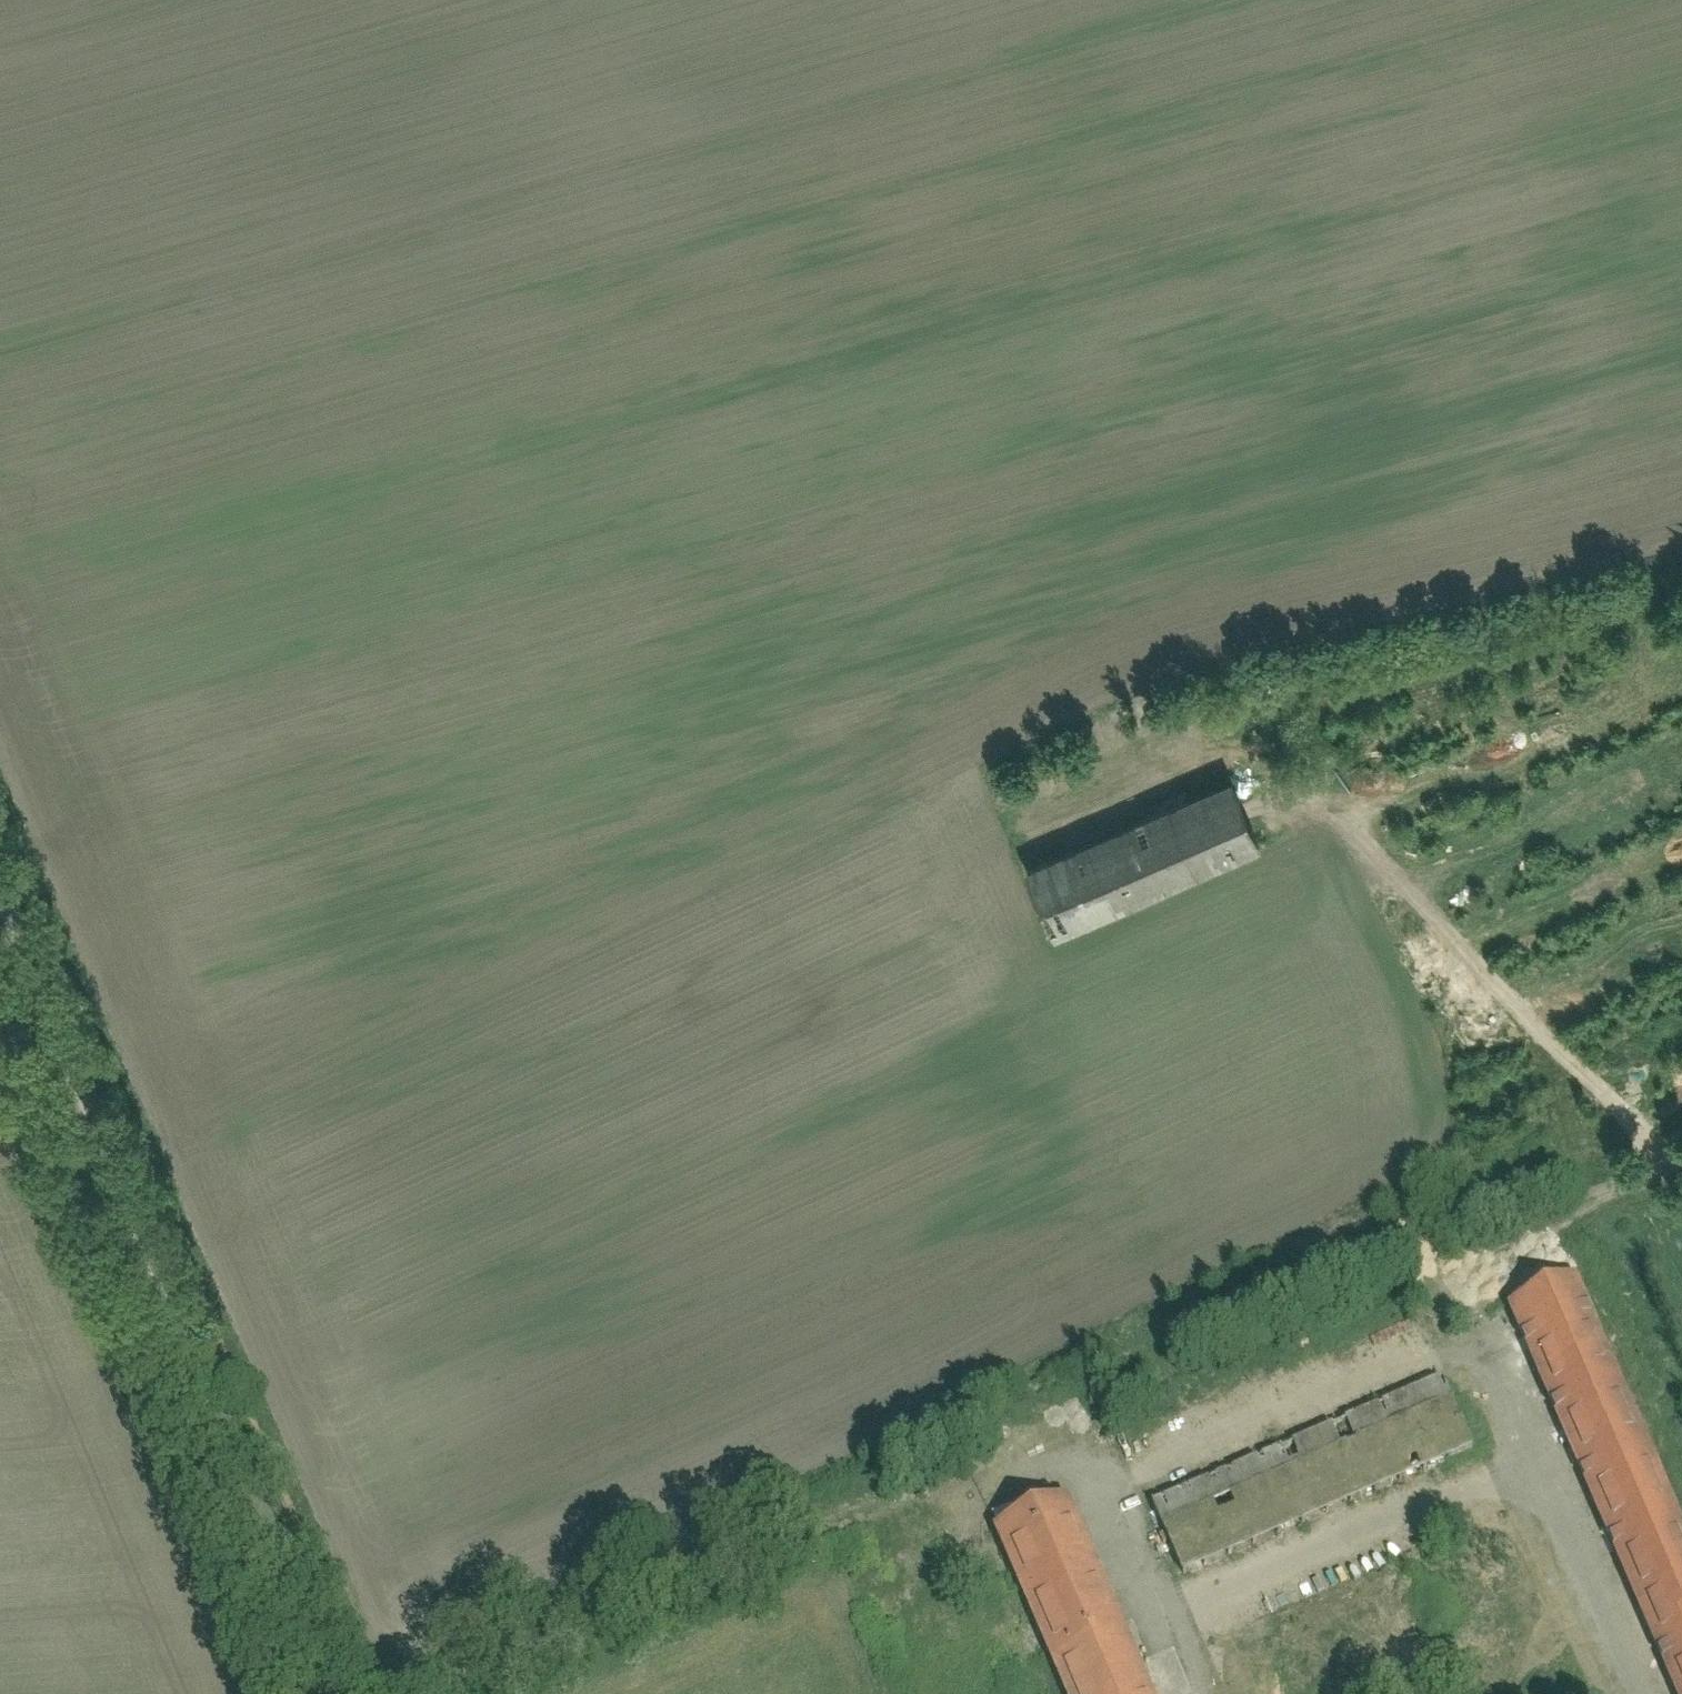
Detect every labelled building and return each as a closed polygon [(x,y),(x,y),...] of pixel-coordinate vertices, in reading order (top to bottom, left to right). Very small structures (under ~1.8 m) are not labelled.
[(1258,843),(1226,773),(1020,868),(1053,938),(1258,843)] [(1504,1309),(1673,1693),(1681,1693),(1681,1518),(1577,1277),(1504,1309)] [(1442,1378),(1151,1504),(1182,1574),(1472,1449),(1442,1378)] [(990,1533),(1061,1693),(1148,1693),(1062,1501),(990,1533)]
